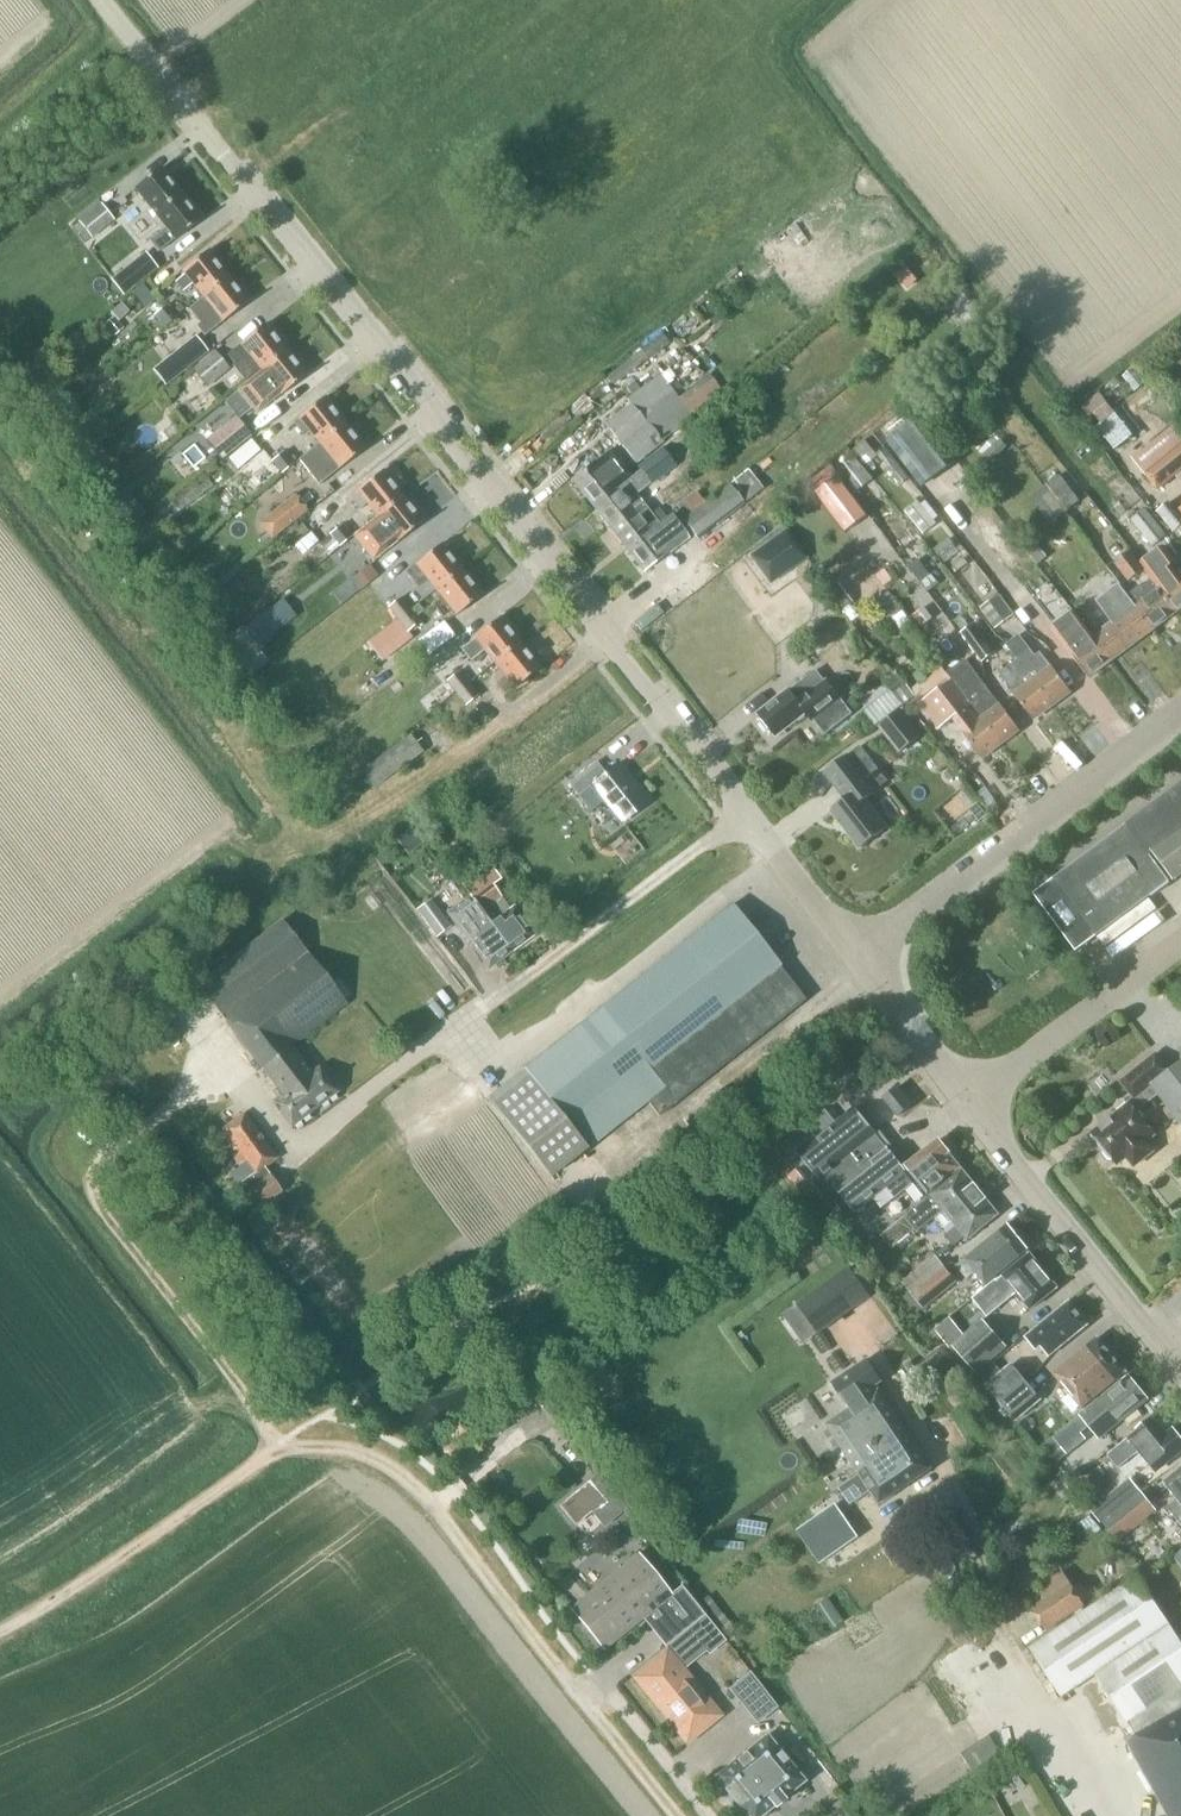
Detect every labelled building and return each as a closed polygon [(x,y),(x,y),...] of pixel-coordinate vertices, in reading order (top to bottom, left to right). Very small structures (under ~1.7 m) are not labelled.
[(155,214),(181,193),(161,168),(129,193),(140,208),(146,203),(155,214)] [(175,240),(202,219),(181,193),(155,214),(165,227),(149,240),(158,252),(175,239),(175,240)] [(115,220),(102,203),(79,222),(91,238),(115,220)] [(117,245),(130,234),(120,221),(106,232),(117,245)] [(130,234),(117,245),(126,257),(140,246),(130,234)] [(183,271),(186,274),(175,282),(183,291),(193,283),(203,296),(229,276),(208,250),(183,271)] [(146,252),(111,278),(123,296),(159,268),(146,252)] [(905,263),(895,271),(901,280),(912,272),(905,263)] [(205,336),(249,301),(229,276),(203,296),(188,309),(199,323),(196,326),(205,336)] [(111,312),(119,321),(130,311),(122,302),(111,312)] [(177,316),(167,304),(155,315),(165,327),(177,316)] [(105,324),(115,336),(124,328),(114,316),(105,324)] [(245,382),(287,349),(266,323),(227,354),(234,364),(232,365),(245,382)] [(670,344),(662,333),(640,350),(607,375),(614,384),(647,359),(648,360),(670,344)] [(195,335),(171,354),(184,370),(186,368),(206,353),(208,352),(195,335)] [(282,395),(307,375),(287,349),(245,382),(237,389),(256,414),(281,394),(282,395)] [(231,369),(216,350),(193,368),(208,387),(231,369)] [(633,463),(690,419),(657,376),(628,398),(632,404),(604,426),(633,463)] [(320,442),(345,422),(326,398),(294,423),(303,435),(310,429),(320,442)] [(1118,449),(1136,432),(1117,411),(1099,428),(1118,449)] [(252,436),(236,415),(206,439),(222,459),(252,436)] [(922,486),(954,463),(920,417),(888,440),(922,486)] [(306,456),(300,461),(319,485),(366,448),(345,422),(320,442),(321,444),(306,456)] [(1178,423),(1134,458),(1160,490),(1180,473),(1180,427),(1178,423)] [(174,424),(164,432),(170,440),(180,432),(174,424)] [(1001,440),(983,456),(989,463),(1008,448),(1001,440)] [(651,484),(675,465),(662,448),(638,467),(651,484)] [(281,473),(294,463),(285,452),(271,462),(262,451),(238,470),(256,493),(281,473)] [(593,506),(626,481),(625,481),(631,477),(611,452),(598,463),(596,460),(572,479),(593,506)] [(93,474),(106,491),(116,484),(103,466),(93,474)] [(377,517),(404,496),(383,470),(350,497),(360,509),(367,504),(377,517)] [(762,488),(749,471),(731,484),(683,521),(696,538),(743,503),(762,488)] [(1080,500),(1059,474),(1044,486),(1065,513),(1080,500)] [(846,532),(868,515),(839,477),(817,493),(846,532)] [(642,502),(638,497),(626,481),(593,506),(610,528),(642,502)] [(677,506),(686,518),(705,503),(696,491),(677,506)] [(308,510),(294,494),(268,515),(282,532),(308,510)] [(397,541),(397,542),(424,521),(404,496),(377,517),(378,517),(354,537),(373,561),(397,541)] [(925,534),(937,524),(918,501),(906,510),(925,534)] [(652,515),(642,503),(642,502),(610,528),(627,549),(664,521),(657,511),(652,515)] [(1169,502),(1155,513),(1172,533),(1180,525),(1180,516),(1169,502)] [(1133,520),(1153,547),(1168,536),(1147,509),(1133,520)] [(644,572),(676,547),(667,535),(672,531),(664,521),(627,549),(644,572)] [(340,546),(352,536),(343,524),(331,534),(340,546)] [(303,553),(322,541),(315,530),(296,543),(303,553)] [(750,555),(762,572),(771,583),(778,578),(806,558),(787,531),(775,538),(775,537),(750,555)] [(935,549),(942,558),(957,547),(950,538),(935,549)] [(1023,546),(1039,565),(1048,557),(1032,538),(1023,546)] [(442,544),(407,571),(418,585),(427,578),(436,589),(462,569),(442,544)] [(1174,560),(1169,563),(1159,550),(1140,564),(1140,565),(1143,569),(1145,571),(1153,581),(1177,613),(1180,609),(1180,570),(1174,560)] [(1140,565),(1140,564),(1131,551),(1115,562),(1129,582),(1145,571),(1143,569),(1140,565)] [(918,559),(909,566),(920,581),(929,573),(918,559)] [(998,562),(985,570),(977,559),(963,569),(977,588),(989,580),(997,590),(1011,580),(998,562)] [(351,580),(359,590),(378,576),(370,565),(351,580)] [(456,614),(482,594),(462,569),(436,589),(456,614)] [(1155,629),(1177,613),(1153,581),(1145,587),(1143,584),(1129,595),(1155,629)] [(856,618),(857,615),(857,613),(856,609),(855,609),(852,605),(855,602),(839,582),(825,592),(842,613),(843,612),(851,622),(854,619),(856,618)] [(1129,595),(1128,595),(1120,584),(1098,600),(1112,621),(1114,619),(1133,645),(1155,629),(1129,595)] [(903,611),(889,592),(870,606),(884,625),(893,619),(903,611)] [(1015,614),(999,593),(980,607),(996,628),(1015,614)] [(397,620),(410,611),(399,597),(361,628),(370,640),(396,619),(397,620)] [(282,599),(244,629),(258,647),(296,616),(282,599)] [(408,633),(420,623),(410,611),(397,620),(408,633)] [(900,629),(911,621),(904,612),(903,611),(893,619),(900,629)] [(1089,678),(1111,661),(1086,628),(1075,613),(1053,629),(1065,644),(1071,652),(1070,652),(1089,678)] [(495,663),(520,642),(500,617),(466,645),(476,658),(485,651),(495,663)] [(1111,661),(1133,645),(1114,619),(1112,621),(1096,632),(1090,625),(1086,628),(1111,661)] [(438,649),(456,636),(444,620),(415,641),(426,657),(438,649)] [(997,651),(975,622),(961,633),(982,662),(997,651)] [(860,632),(845,638),(852,656),(867,650),(860,632)] [(1071,691),(1053,667),(1052,667),(1041,652),(1036,656),(1020,634),(1007,644),(1018,659),(1017,660),(1052,705),(1071,691)] [(506,695),(541,668),(520,642),(495,663),(506,677),(497,684),(506,695)] [(1033,719),(1052,705),(1017,660),(1000,673),(1016,694),(1015,695),(1033,719)] [(973,703),(971,704),(970,705),(943,668),(911,691),(939,729),(953,719),(982,758),(1001,744),(983,718),(973,703)] [(952,679),(971,704),(973,703),(983,718),(1001,744),(1020,729),(1002,705),(1001,705),(990,690),(984,694),(966,669),(952,679)] [(816,670),(759,715),(775,735),(806,712),(813,721),(814,720),(826,735),(853,714),(841,699),(840,700),(823,678),(822,678),(816,670)] [(456,694),(468,684),(460,673),(447,683),(456,694)] [(886,682),(903,705),(915,696),(897,673),(886,682)] [(467,707),(479,697),(468,684),(456,694),(467,707)] [(922,735),(902,708),(879,726),(900,753),(922,735)] [(423,751),(410,734),(361,769),(374,787),(423,751)] [(888,781),(871,759),(861,746),(826,773),(846,799),(831,811),(860,848),(888,827),(866,799),(888,781)] [(648,802),(617,763),(605,773),(596,762),(570,782),(579,794),(593,783),(624,821),(648,802)] [(1169,880),(1172,878),(1172,879),(1180,872),(1180,784),(1034,894),(1077,952),(1171,882),(1169,880)] [(980,821),(988,814),(982,806),(973,813),(980,821)] [(433,820),(431,832),(443,834),(445,821),(433,820)] [(471,898),(510,950),(533,934),(513,905),(509,908),(491,883),(498,878),(490,866),(463,885),(469,894),(465,897),(468,901),(471,898)] [(489,966),(510,950),(471,898),(468,901),(465,897),(447,910),(489,966)] [(451,926),(431,898),(416,909),(436,937),(451,926)] [(526,1068),(488,1097),(551,1176),(588,1147),(648,1100),(660,1114),(805,1000),(805,999),(731,905),(526,1068)] [(292,1044),(347,1002),(282,918),(197,984),(282,1094),(272,1101),(291,1127),(338,1092),(319,1066),(312,1071),(292,1044)] [(1168,1069),(1156,1053),(1121,1082),(1135,1098),(1118,1110),(1120,1114),(1094,1134),(1118,1163),(1128,1155),(1136,1165),(1153,1150),(1145,1141),(1154,1134),(1136,1111),(1159,1093),(1180,1121),(1180,1060),(1168,1069)] [(899,1114),(912,1105),(898,1087),(886,1097),(899,1114)] [(940,1139),(904,1168),(855,1108),(837,1123),(827,1110),(781,1145),(792,1159),(800,1153),(820,1178),(826,1173),(836,1187),(837,1186),(857,1212),(887,1187),(895,1197),(918,1179),(929,1194),(961,1168),(950,1153),(940,1139)] [(235,1159),(263,1138),(245,1114),(207,1142),(224,1165),(234,1157),(235,1159)] [(266,1167),(278,1158),(263,1138),(235,1159),(241,1166),(232,1173),(238,1182),(236,1184),(256,1209),(283,1189),(266,1167)] [(796,1169),(788,1176),(797,1187),(805,1180),(796,1169)] [(968,1239),(999,1214),(963,1170),(928,1198),(941,1213),(944,1210),(968,1239)] [(987,1283),(1027,1250),(1008,1225),(959,1265),(969,1277),(977,1271),(987,1283)] [(890,1250),(878,1237),(867,1246),(878,1260),(890,1250)] [(913,1293),(947,1267),(937,1254),(903,1280),(913,1293)] [(1031,1309),(1058,1288),(1030,1254),(998,1280),(997,1279),(973,1298),(988,1317),(1018,1293),(1031,1309)] [(925,1308),(959,1282),(947,1267),(913,1293),(925,1308)] [(819,1332),(870,1296),(850,1268),(799,1304),(819,1332)] [(1054,1352),(1088,1325),(1070,1302),(1027,1337),(1038,1350),(1046,1343),(1054,1352)] [(977,1373),(1007,1346),(984,1320),(953,1346),(977,1373)] [(1083,1407),(1127,1372),(1098,1337),(1055,1372),(1083,1407)] [(987,1384),(1001,1403),(1027,1382),(1012,1364),(987,1384)] [(1150,1400),(1130,1375),(1081,1415),(1100,1440),(1150,1400)] [(1027,1382),(1001,1403),(1016,1421),(1042,1401),(1027,1382)] [(898,1418),(879,1390),(828,1424),(846,1452),(898,1418)] [(898,1418),(846,1452),(862,1475),(884,1460),(880,1454),(890,1448),(898,1460),(917,1447),(898,1418)] [(1173,1429),(1165,1436),(1151,1419),(1108,1454),(1119,1468),(1141,1451),(1151,1463),(1158,1457),(1164,1466),(1180,1452),(1180,1438),(1173,1429)] [(880,1503),(932,1469),(917,1447),(898,1460),(890,1448),(880,1454),(884,1460),(862,1475),(857,1478),(841,1489),(851,1504),(871,1490),(880,1503)] [(1165,1482),(1180,1501),(1169,1511),(1180,1525),(1180,1469),(1165,1482)] [(597,1473),(558,1505),(565,1514),(586,1496),(609,1524),(623,1512),(626,1509),(597,1473)] [(1141,1490),(1131,1477),(1090,1509),(1101,1522),(1141,1490)] [(1118,1542),(1156,1510),(1140,1493),(1103,1524),(1118,1542)] [(831,1509),(802,1529),(823,1560),(853,1540),(831,1509)] [(681,1584),(670,1593),(638,1554),(571,1608),(604,1649),(642,1618),(664,1646),(688,1627),(705,1614),(681,1584)] [(1075,1586),(1063,1570),(1036,1587),(1043,1598),(1031,1606),(1047,1631),(1085,1606),(1084,1603),(1092,1597),(1082,1582),(1075,1586)] [(1178,1638),(1138,1578),(1031,1649),(1062,1698),(1096,1674),(1137,1736),(1129,1741),(1171,1815),(1180,1815),(1180,1636),(1178,1638)] [(705,1614),(688,1627),(706,1651),(709,1654),(726,1640),(705,1614)] [(667,1649),(633,1676),(687,1743),(721,1715),(683,1669),(667,1649)] [(728,1689),(738,1701),(759,1684),(750,1672),(728,1689)] [(748,1815),(761,1815),(774,1806),(775,1807),(785,1799),(784,1797),(804,1781),(767,1735),(716,1776),(748,1815)] [(973,1746),(983,1762),(1000,1751),(990,1735),(973,1746)] [(1029,1782),(1020,1768),(1009,1776),(1018,1790),(1029,1782)]
